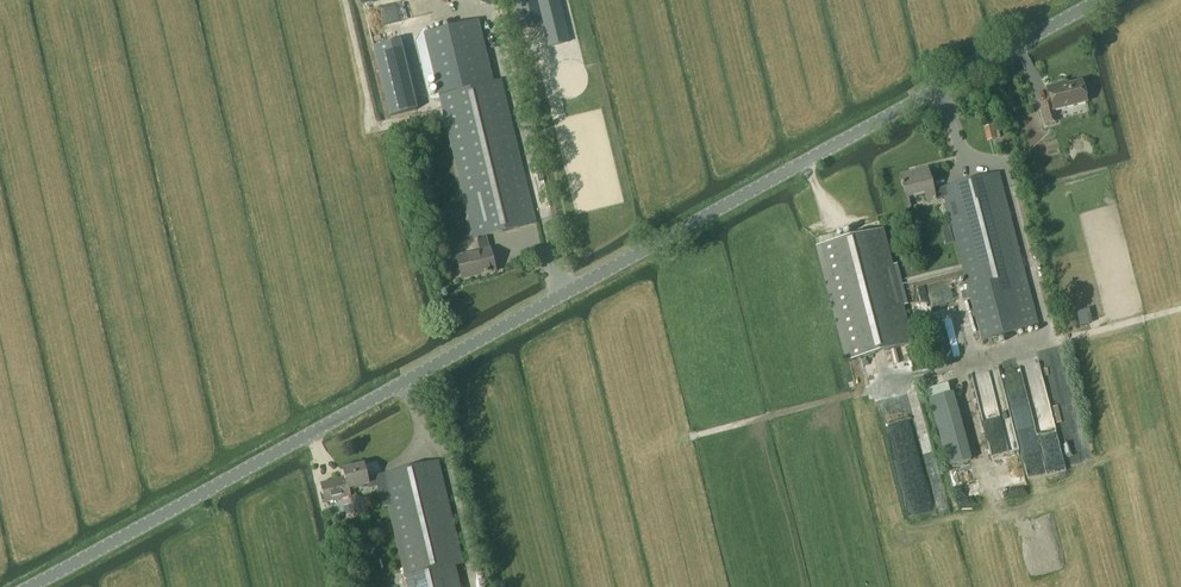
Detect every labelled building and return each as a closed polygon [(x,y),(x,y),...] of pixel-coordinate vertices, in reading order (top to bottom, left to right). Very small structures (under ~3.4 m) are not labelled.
[(516,1),(521,18),(524,30),(533,28),(544,25),(549,48),(568,43),(568,41),(558,0),(519,0),(516,1)] [(473,240),(476,239),(487,237),(536,224),(501,79),(493,82),(478,21),(423,35),(461,189),(444,194),(453,231),(470,226),(473,240)] [(1081,82),(1061,87),(1061,85),(1047,88),(1051,103),(1041,106),(1046,125),(1056,122),(1054,111),(1087,103),(1081,82)] [(993,125),(983,128),(987,142),(997,139),(993,125)] [(936,202),(935,200),(933,190),(927,169),(917,171),(917,174),(900,178),(908,209),(911,209),(908,199),(924,195),(926,205),(936,202)] [(943,198),(949,221),(967,290),(981,342),(1038,327),(999,173),(933,190),(935,200),(943,198)] [(911,344),(881,229),(815,247),(845,361),(911,344)] [(487,237),(476,239),(479,252),(456,257),(462,280),(495,272),(490,249),(487,237)] [(367,485),(369,489),(383,486),(407,586),(461,586),(456,567),(464,564),(439,460),(367,478),(369,484),(367,485)] [(345,478),(330,482),(320,484),(322,493),(320,494),(322,502),(325,502),(325,503),(350,497),(348,489),(367,485),(369,484),(367,478),(364,464),(343,470),(345,478)] [(355,514),(353,504),(344,506),(346,516),(355,514)]
